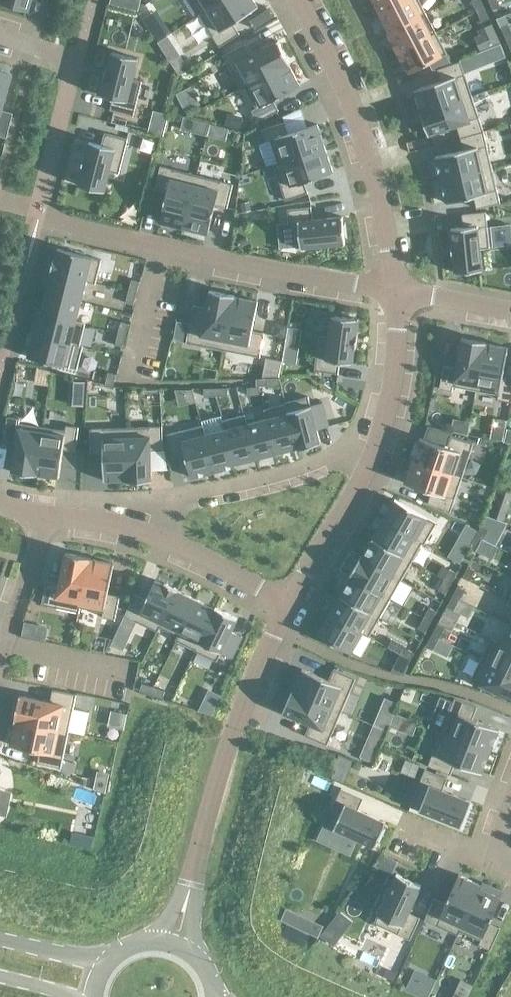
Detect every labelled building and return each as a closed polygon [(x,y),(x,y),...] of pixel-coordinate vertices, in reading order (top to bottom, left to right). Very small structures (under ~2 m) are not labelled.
[(3,2),(8,3),(7,7),(22,12),(23,8),(27,9),(30,0),(4,0),(3,2)] [(202,11),(203,12),(222,0),(195,0),(202,11)] [(199,14),(220,47),(240,34),(233,23),(258,7),(254,0),(222,0),(203,12),(202,11),(199,14)] [(405,0),(373,0),(380,13),(405,0)] [(419,0),(405,0),(380,13),(389,31),(390,32),(422,16),(426,14),(419,0)] [(480,0),(472,0),(477,11),(484,8),(480,0)] [(497,0),(489,0),(493,10),(500,7),(497,0)] [(489,19),(484,8),(477,11),(482,22),(489,19)] [(431,34),(422,16),(390,32),(389,31),(387,32),(398,52),(436,33),(435,32),(431,34)] [(508,24),(501,27),(506,38),(510,36),(510,30),(508,24)] [(409,74),(447,54),(436,33),(398,52),(409,74)] [(245,44),(224,55),(229,66),(241,89),(245,87),(245,86),(288,64),(289,64),(290,64),(278,41),(251,55),(245,44)] [(104,81),(101,95),(113,98),(110,110),(133,116),(142,81),(133,79),(138,58),(112,52),(108,66),(107,66),(103,81),(104,81)] [(472,96),(460,62),(438,69),(442,81),(414,90),(422,112),(422,113),(472,96)] [(288,64),(245,86),(245,87),(256,109),(252,111),(258,122),(279,111),(274,99),(300,86),(289,64),(288,64)] [(484,132),(472,96),(422,113),(422,112),(420,112),(428,135),(457,126),(461,138),(484,132)] [(285,121),(263,129),(266,141),(271,140),(278,162),(278,163),(325,148),(317,124),(289,133),(285,121)] [(492,168),(484,132),(461,138),(463,150),(435,157),(437,161),(434,162),(437,177),(440,176),(441,180),(492,168)] [(82,171),(78,185),(105,192),(110,171),(119,173),(127,139),(105,133),(102,145),(89,142),(85,156),(84,156),(80,170),(82,171)] [(278,162),(274,163),(286,200),(309,193),(305,181),(333,172),(325,148),(278,163),(278,162)] [(160,167),(154,190),(166,193),(159,222),(183,228),(197,176),(160,167)] [(500,203),(492,168),(441,180),(446,203),(474,196),(477,209),(500,203)] [(197,176),(183,228),(208,234),(215,205),(227,208),(233,185),(197,176)] [(251,210),(249,202),(241,204),(242,212),(251,210)] [(312,207),(288,209),(289,221),(293,221),(296,248),(345,244),(344,238),(347,237),(346,222),(343,223),(342,216),(313,219),(312,207)] [(490,248),(486,212),(462,215),(463,227),(451,228),(452,243),(451,243),(452,258),(454,258),(455,273),(482,270),(480,249),(490,248)] [(240,248),(249,244),(245,235),(236,239),(240,248)] [(57,248),(51,272),(86,280),(86,281),(95,284),(101,259),(57,248)] [(51,272),(46,292),(81,301),(86,281),(86,280),(51,272)] [(132,279),(129,291),(136,293),(139,281),(132,279)] [(129,291),(126,303),(133,305),(136,293),(129,291)] [(190,324),(187,342),(223,349),(234,297),(235,296),(209,291),(206,308),(194,305),(190,324)] [(41,313),(76,322),(76,321),(81,301),(46,292),(41,313)] [(234,297),(223,349),(260,356),(265,333),(252,331),(258,301),(234,297)] [(39,312),(33,334),(79,345),(79,344),(85,324),(76,321),(76,322),(41,313),(39,312)] [(317,336),(313,370),(336,373),(338,361),(353,363),(354,349),(356,349),(358,334),(356,334),(358,319),(331,316),(329,337),(317,336)] [(121,322),(118,333),(126,335),(129,324),(121,322)] [(177,322),(174,340),(187,342),(190,324),(177,322)] [(275,324),(273,336),(286,338),(288,326),(275,324)] [(118,333),(115,345),(123,347),(126,335),(118,333)] [(33,334),(28,357),(77,369),(83,345),(79,344),(79,345),(33,334)] [(476,391),(485,344),(486,344),(486,343),(462,338),(456,367),(444,365),(440,388),(452,391),(453,386),(476,391)] [(509,348),(486,344),(485,344),(476,391),(499,395),(498,400),(510,402),(510,378),(503,376),(509,348)] [(108,372),(105,384),(113,386),(116,374),(108,372)] [(279,378),(267,378),(267,386),(279,386),(279,378)] [(259,387),(247,387),(247,395),(259,395),(259,387)] [(216,388),(204,389),(204,397),(216,396),(216,388)] [(228,388),(216,388),(216,396),(228,396),(228,388)] [(308,396),(285,402),(297,448),(296,448),(296,449),(320,443),(317,429),(329,426),(323,403),(310,406),(308,396)] [(284,404),(263,409),(265,418),(266,418),(276,453),(296,448),(297,448),(285,402),(283,403),(284,404)] [(244,414),(221,420),(224,429),(225,428),(234,464),(235,464),(255,458),(246,423),(244,414)] [(7,417),(4,440),(16,442),(12,472),(36,476),(36,475),(35,474),(42,432),(18,428),(19,419),(7,417)] [(265,418),(246,423),(255,458),(276,453),(266,418),(265,418)] [(202,425),(166,434),(172,458),(185,454),(191,478),(214,472),(205,434),(202,425)] [(42,432),(35,474),(36,475),(59,478),(63,449),(75,451),(79,427),(67,426),(65,435),(42,432)] [(163,426),(126,428),(128,480),(127,480),(127,481),(152,481),(151,451),(163,450),(163,426)] [(126,428),(90,429),(91,453),(103,452),(104,481),(127,480),(128,480),(126,428)] [(224,429),(205,434),(214,472),(236,466),(235,464),(234,464),(225,428),(224,429)] [(415,442),(411,456),(413,457),(412,460),(453,474),(462,477),(469,455),(473,443),(451,435),(447,447),(420,438),(418,443),(415,442)] [(412,460),(404,483),(432,492),(428,504),(450,511),(454,499),(462,477),(453,474),(412,460)] [(436,523),(395,499),(383,520),(422,542),(422,543),(424,544),(436,523)] [(422,542),(383,520),(372,538),(412,561),(422,543),(422,542)] [(483,539),(488,529),(481,525),(476,536),(483,539)] [(471,540),(477,529),(469,526),(464,536),(471,540)] [(477,550),(483,539),(476,536),(470,546),(477,550)] [(412,561),(372,538),(362,556),(361,557),(401,580),(412,561)] [(47,580),(42,604),(80,612),(81,608),(79,607),(90,558),(91,558),(91,557),(65,552),(59,582),(47,580)] [(401,580),(361,557),(362,556),(361,556),(349,576),(350,577),(351,576),(390,599),(401,580)] [(90,558),(79,607),(81,608),(102,612),(101,616),(116,619),(121,595),(109,593),(115,563),(91,558),(90,558)] [(469,581),(475,570),(468,566),(462,577),(469,581)] [(451,583),(457,573),(449,569),(444,580),(451,583)] [(390,599),(351,576),(350,577),(340,595),(379,617),(390,599)] [(135,592),(123,616),(158,632),(161,627),(159,626),(177,589),(178,590),(178,589),(165,582),(164,583),(155,579),(146,598),(135,592)] [(445,594),(451,583),(444,580),(438,590),(445,594)] [(460,600),(465,590),(458,586),(452,597),(460,600)] [(177,589),(159,626),(161,627),(178,635),(179,635),(196,599),(178,590),(177,589)] [(379,617),(340,595),(329,614),(363,633),(362,633),(368,637),(379,617)] [(454,611),(460,600),(452,597),(447,607),(454,611)] [(178,635),(175,640),(195,650),(196,650),(216,608),(215,608),(196,599),(179,635),(178,635)] [(195,650),(194,651),(217,662),(221,653),(233,659),(244,636),(232,631),(238,618),(216,607),(215,608),(216,608),(196,650),(195,650)] [(431,622),(436,611),(429,607),(424,618),(431,622)] [(363,633),(329,614),(318,634),(351,653),(362,633),(363,633)] [(425,632),(431,622),(424,618),(418,629),(425,632)] [(24,622),(21,635),(30,637),(33,623),(24,622)] [(439,639),(445,628),(438,624),(432,635),(439,639)] [(509,624),(500,642),(499,644),(510,650),(510,625),(509,624)] [(434,649),(439,639),(432,635),(427,646),(434,649)] [(114,637),(110,644),(122,650),(126,642),(114,637)] [(499,644),(500,642),(491,638),(481,660),(510,674),(510,650),(499,644)] [(410,660),(414,653),(404,647),(400,654),(410,660)] [(407,667),(410,660),(400,654),(396,661),(407,667)] [(481,660),(471,680),(510,699),(510,674),(481,660)] [(341,712),(355,678),(333,669),(329,680),(302,669),(293,690),(293,691),(341,712)] [(142,685),(139,693),(151,696),(153,689),(142,685)] [(16,720),(69,731),(77,694),(53,689),(51,700),(21,694),(16,720)] [(153,689),(151,696),(162,700),(165,692),(153,689)] [(327,745),(341,712),(293,691),(293,690),(292,690),(282,712),(310,724),(305,735),(327,745)] [(495,749),(500,735),(497,734),(499,729),(472,719),(477,707),(454,698),(441,732),(490,752),(492,748),(495,749)] [(201,705),(198,710),(213,715),(214,711),(201,705)] [(386,730),(390,721),(378,716),(374,725),(386,730)] [(14,719),(9,745),(40,751),(38,764),(62,768),(69,731),(16,720),(14,719)] [(481,774),(490,752),(441,732),(428,766),(450,775),(455,763),(481,774)] [(377,751),(365,746),(360,756),(373,762),(377,751)] [(461,826),(471,801),(442,790),(447,779),(425,770),(410,807),(461,826)] [(386,828),(383,827),(385,822),(358,809),(363,798),(341,788),(336,800),(339,801),(328,826),(374,847),(377,841),(379,842),(386,828)] [(83,834),(81,846),(91,848),(93,840),(94,837),(83,834)] [(392,873),(398,861),(384,855),(374,865),(392,873)] [(409,913),(421,885),(396,874),(374,923),(410,940),(420,918),(409,913)] [(460,930),(479,887),(480,887),(481,885),(459,875),(446,903),(434,898),(425,920),(458,935),(460,931),(460,930)] [(489,923),(501,897),(480,887),(479,887),(460,930),(460,931),(481,940),(479,944),(490,950),(500,928),(489,923)] [(286,909),(281,920),(292,925),(297,914),(286,909)] [(311,920),(306,931),(317,936),(322,925),(311,920)]
